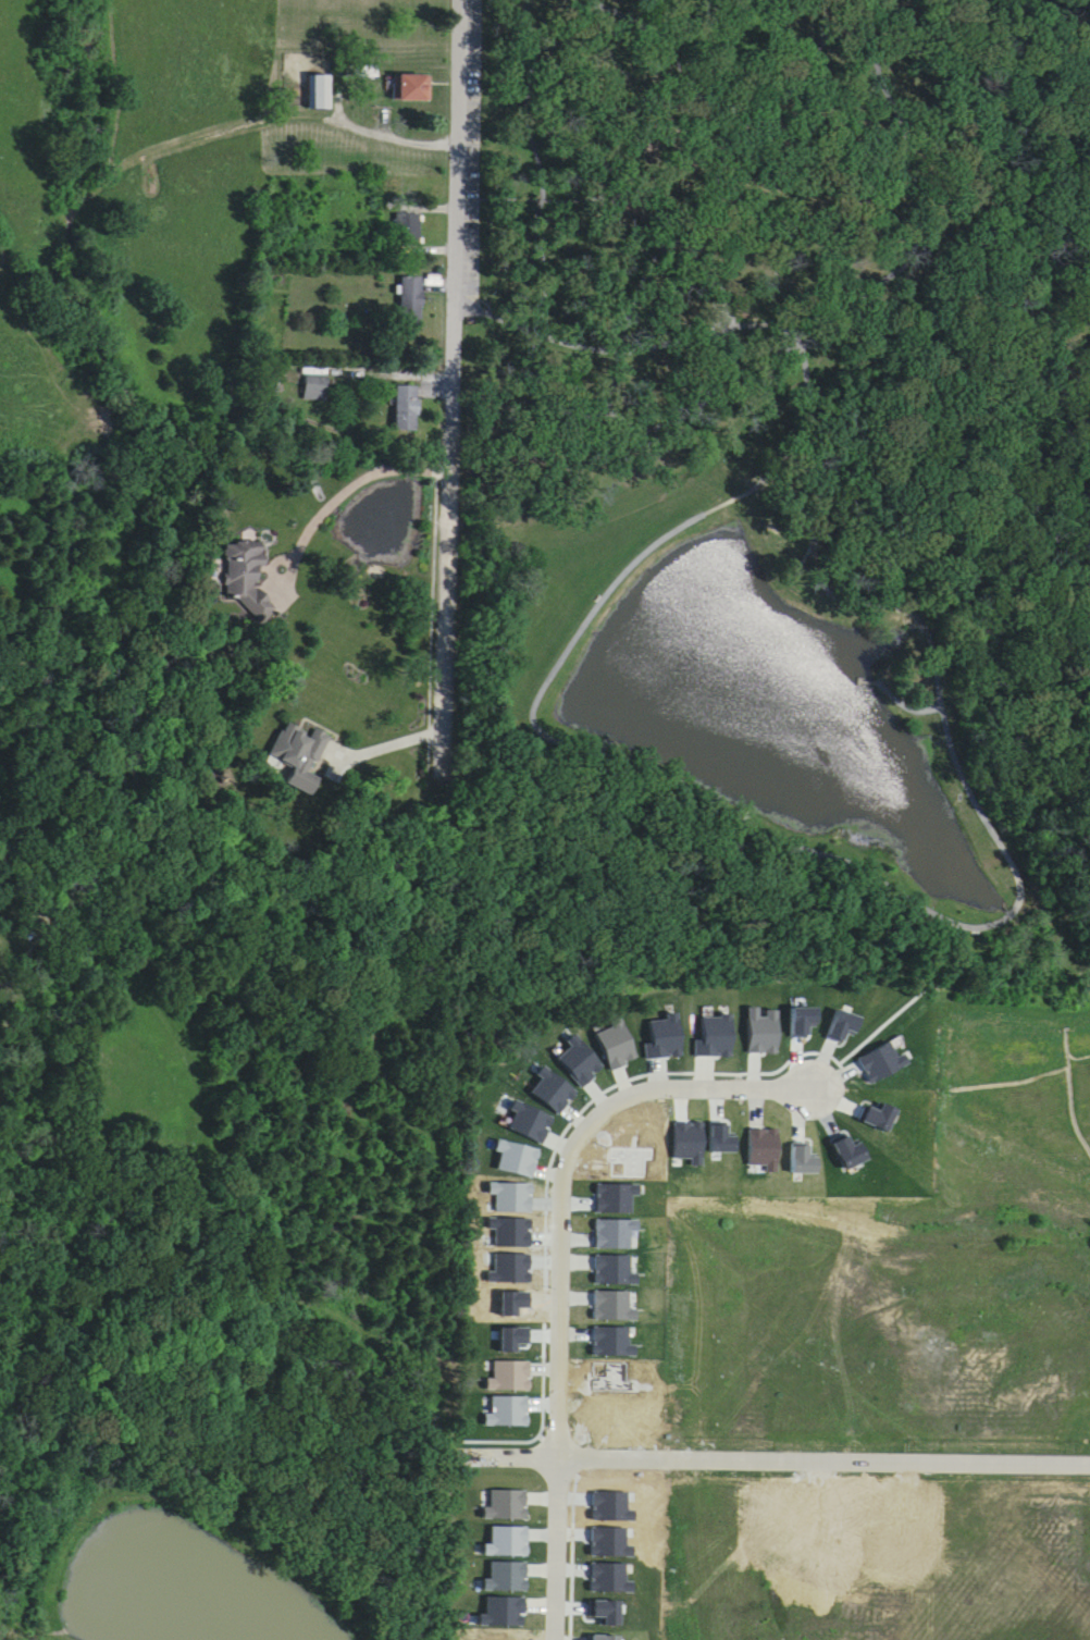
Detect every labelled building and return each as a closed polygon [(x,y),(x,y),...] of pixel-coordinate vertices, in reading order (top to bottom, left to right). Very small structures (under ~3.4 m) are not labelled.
[(309,110),(331,110),(331,76),(309,76),(309,110)] [(431,76),(393,76),(393,102),(431,102),(431,76)] [(422,214),(396,214),(396,255),(422,255),(422,214)] [(401,324),(423,324),(423,278),(401,278),(401,324)] [(330,375),(306,375),(306,400),(330,400),(330,375)] [(418,431),(418,386),(396,386),(396,431),(418,431)] [(226,544),(225,603),(256,603),(256,620),(273,621),(274,599),(254,599),(254,584),(264,585),(265,545),(226,544)] [(314,744),(297,733),(279,759),(296,770),(314,744)]
